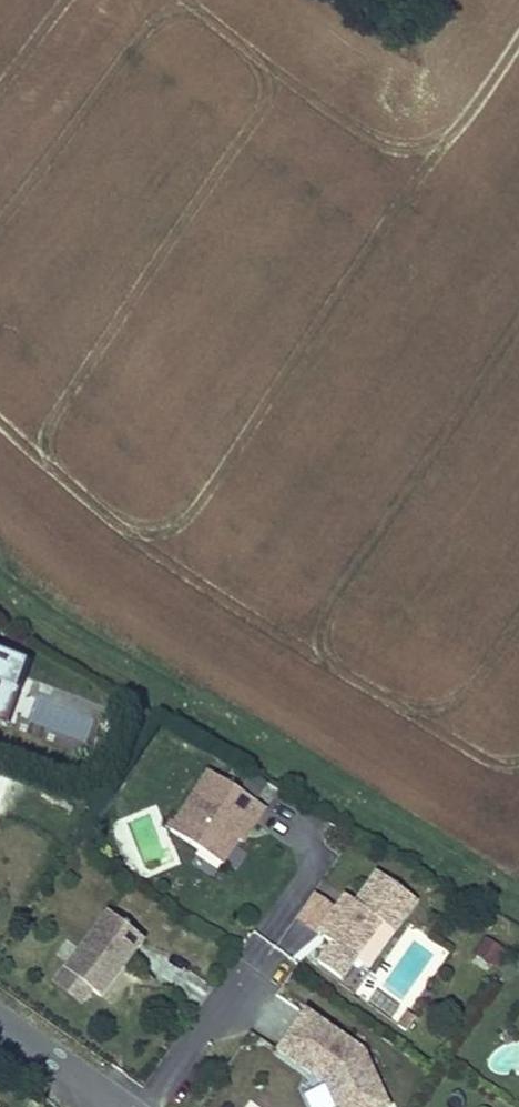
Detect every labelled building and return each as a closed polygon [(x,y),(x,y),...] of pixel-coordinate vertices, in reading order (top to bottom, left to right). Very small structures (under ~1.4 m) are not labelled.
[(0,656),(0,723),(11,727),(33,667),(0,656)] [(259,800),(200,764),(164,823),(222,859),(259,800)] [(312,889),(293,916),(317,932),(319,929),(328,936),(314,955),(341,974),(380,918),(393,927),(415,895),(372,866),(351,896),(341,889),(331,902),(312,889)] [(91,986),(99,992),(142,934),(102,905),(48,978),(79,1002),(91,986)] [(483,934),(473,951),(503,969),(513,953),(483,934)] [(300,1001),(270,1046),(319,1079),(332,1106),(384,1106),(389,1105),(361,1041),(300,1001)]
